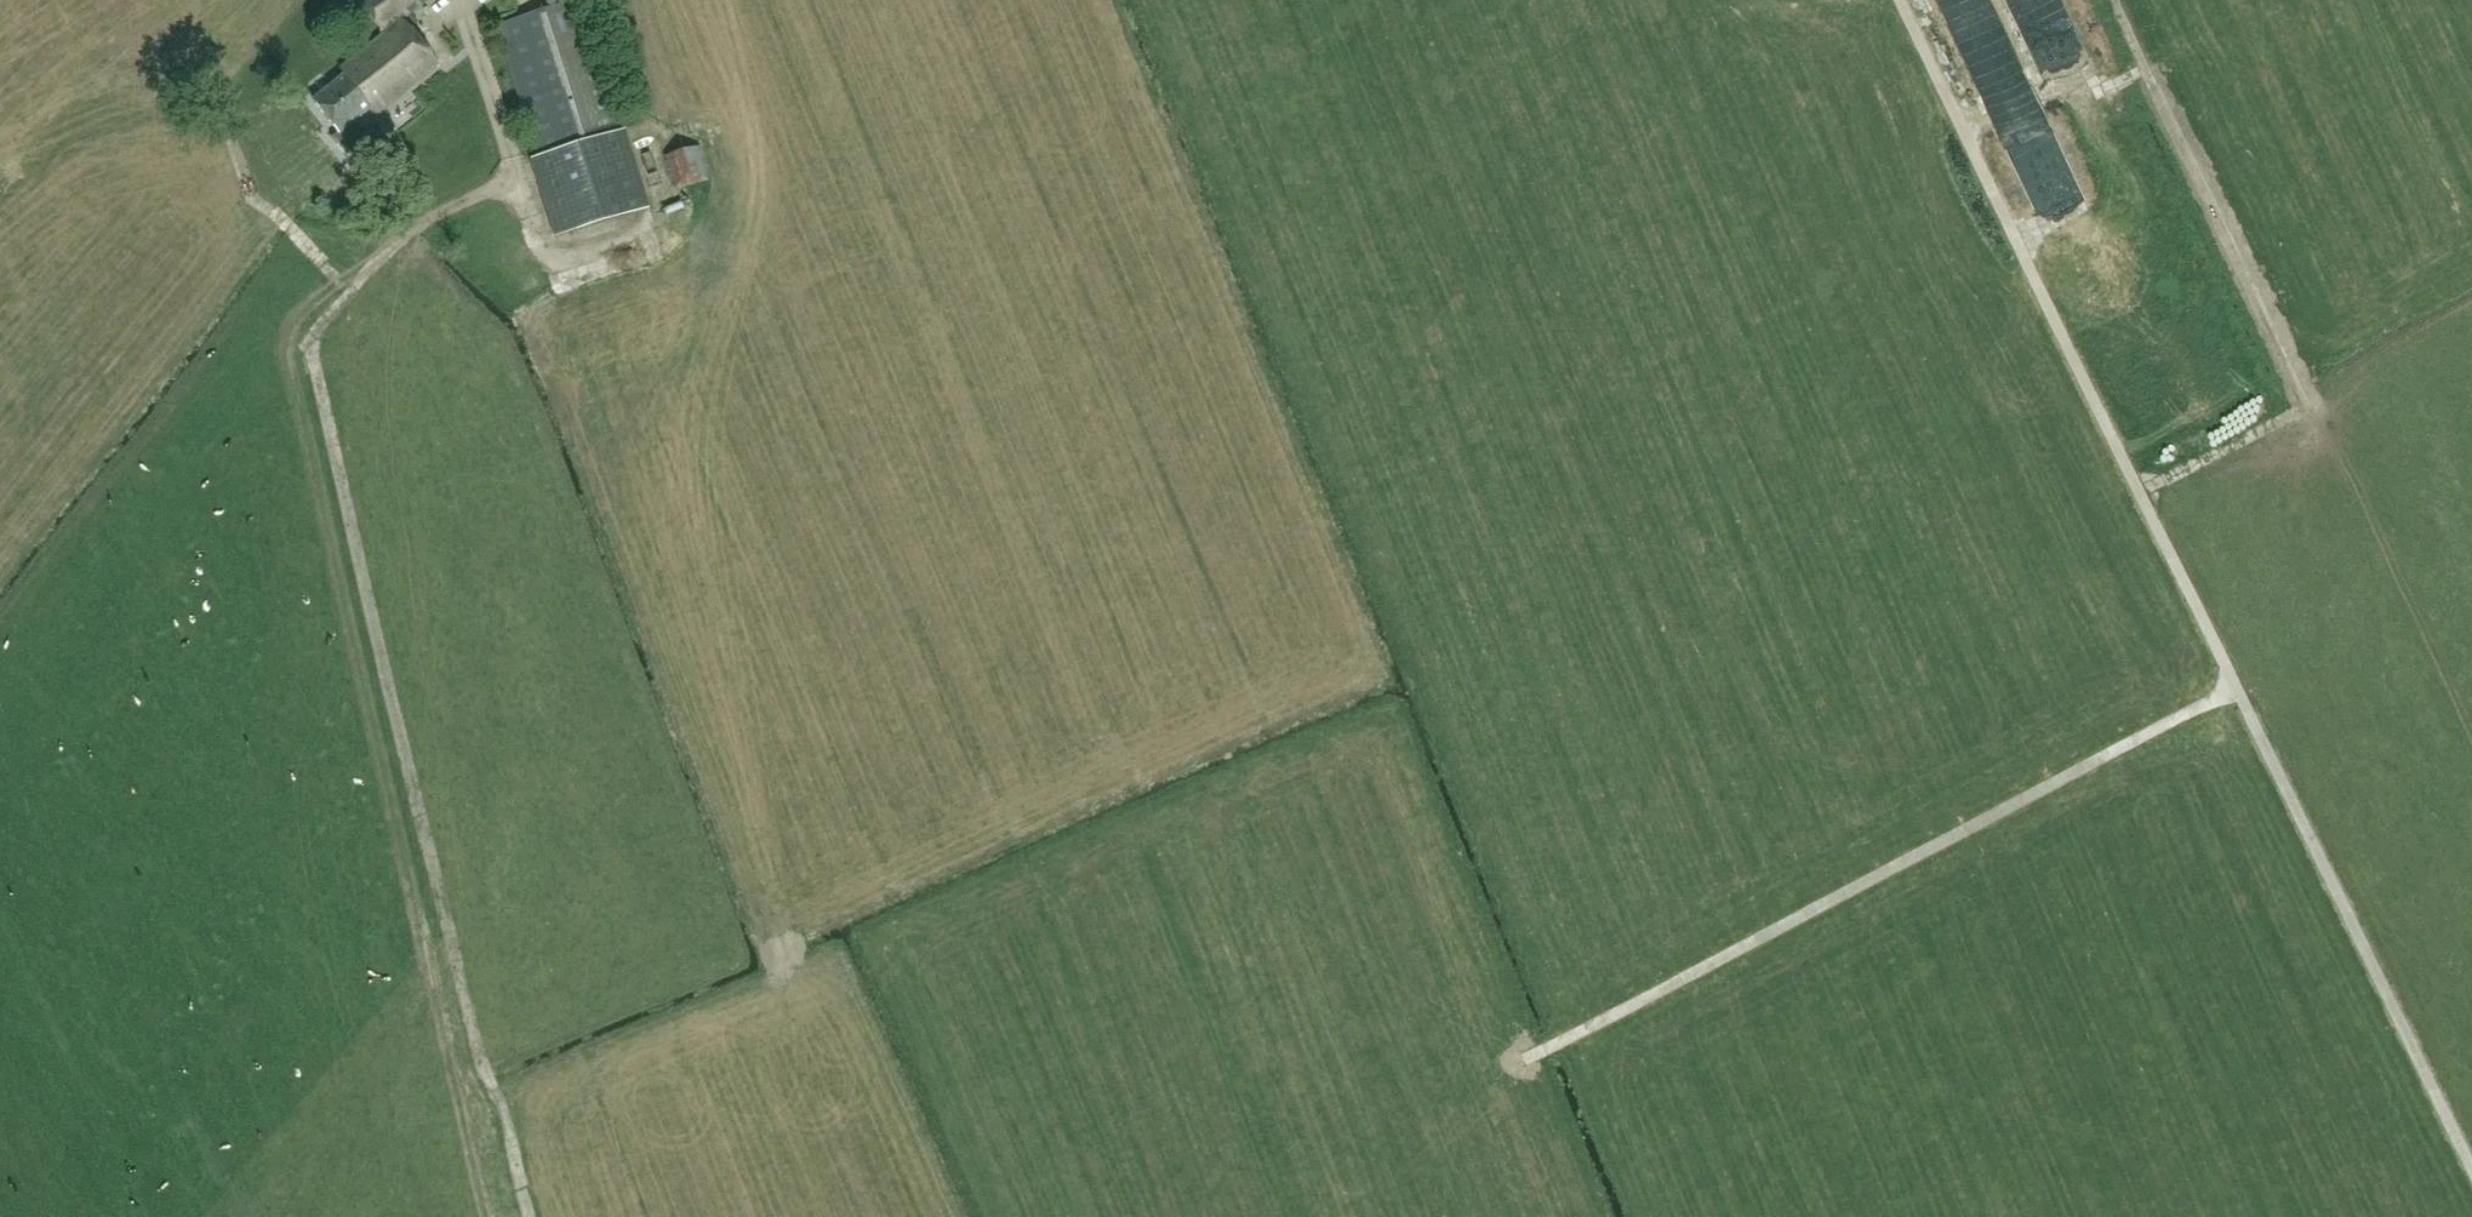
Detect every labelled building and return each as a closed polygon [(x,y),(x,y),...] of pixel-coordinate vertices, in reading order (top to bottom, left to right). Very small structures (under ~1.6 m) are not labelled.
[(439,65),(404,20),(430,0),(364,0),(361,3),(385,34),(341,69),(346,75),(314,100),(335,127),(328,133),(333,139),(355,121),(372,108),(377,114),(439,65)] [(625,130),(595,38),(594,39),(582,0),(575,0),(497,25),(539,157),(532,160),(556,237),(649,207),(625,130)] [(2010,109),(2042,99),(2038,83),(2006,94),(2010,109)] [(2037,109),(1999,122),(2025,197),(2070,181),(2053,132),(2046,135),(2037,109)] [(355,121),(333,139),(349,160),(372,142),(355,121)] [(678,143),(683,171),(714,166),(710,137),(678,143)]
